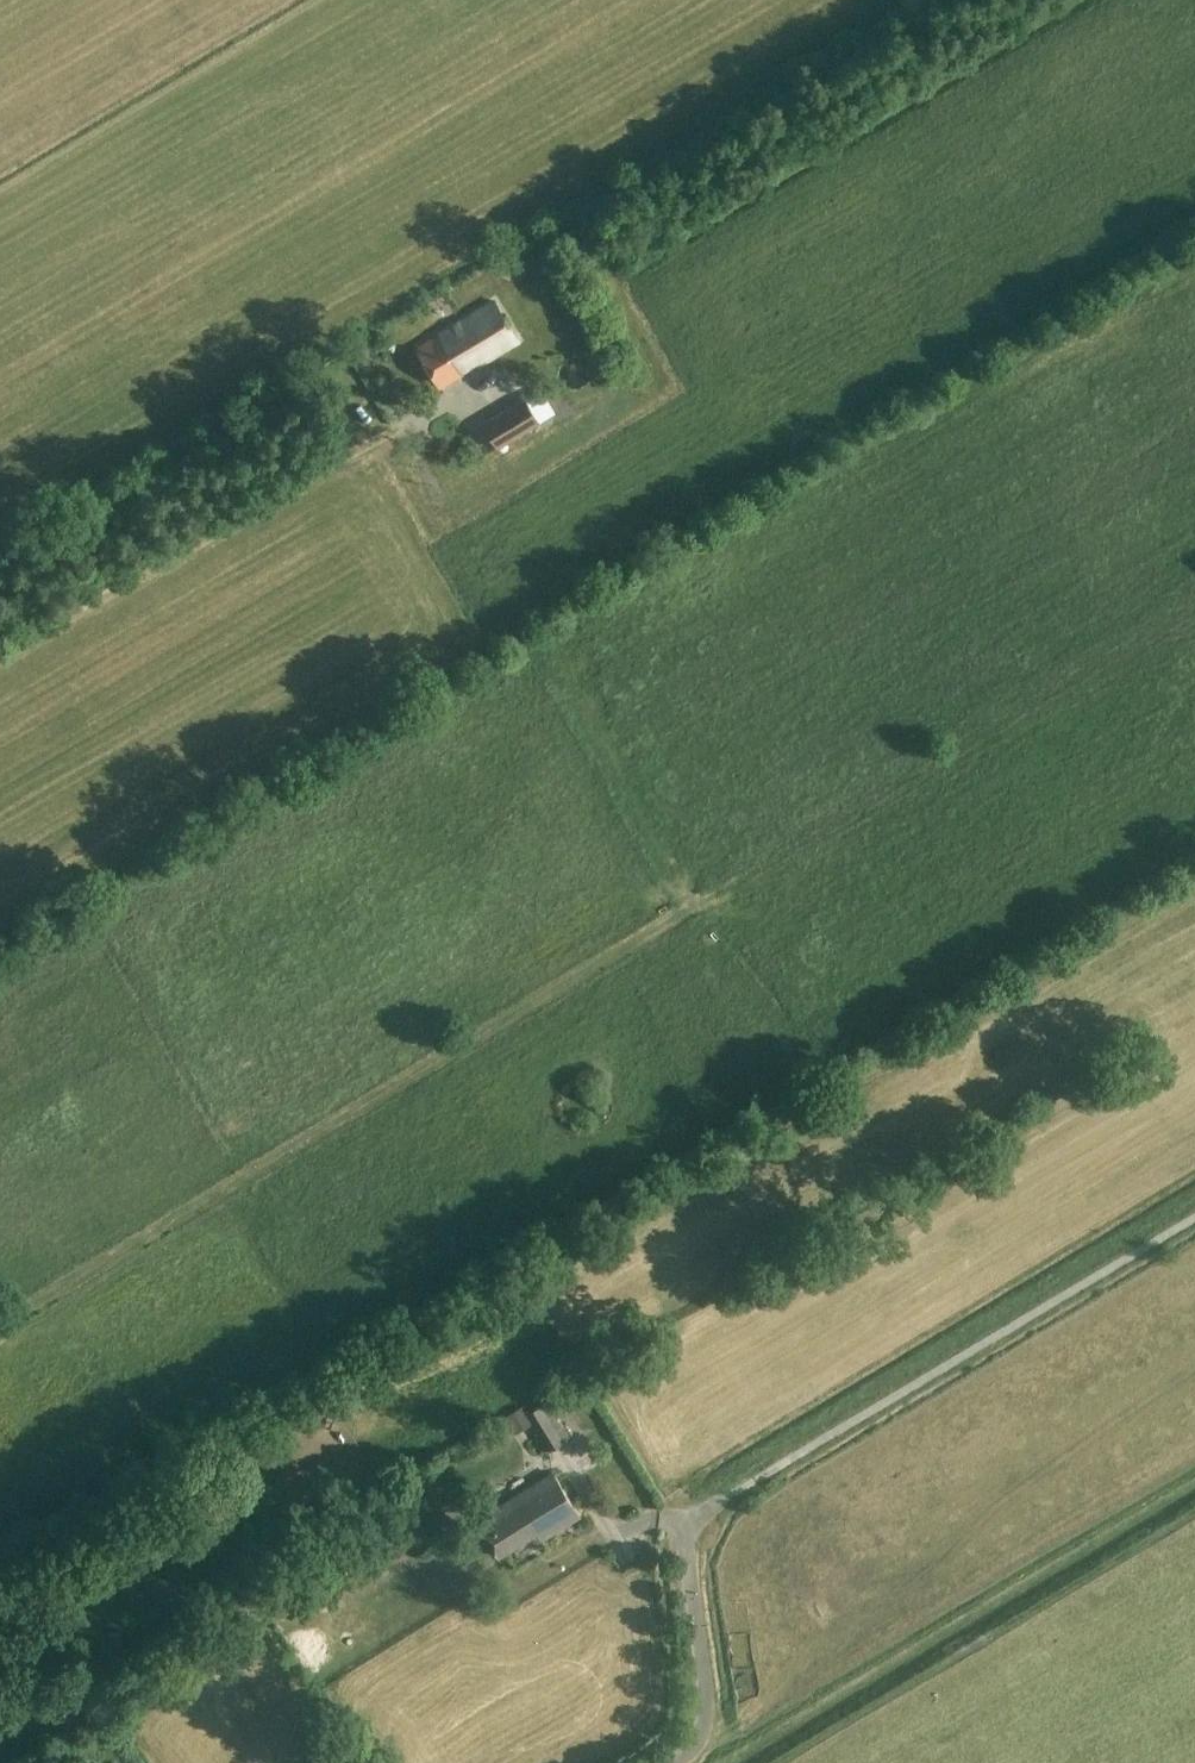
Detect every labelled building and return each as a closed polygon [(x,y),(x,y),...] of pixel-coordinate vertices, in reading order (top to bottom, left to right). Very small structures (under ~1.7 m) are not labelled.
[(441,387),(519,340),(495,300),(417,347),(441,387)] [(498,447),(539,423),(524,398),(484,423),(498,447)] [(547,1451),(562,1442),(541,1404),(525,1414),(547,1451)] [(542,1539),(580,1515),(553,1472),(492,1509),(497,1517),(480,1527),(498,1556),(537,1532),(542,1539)]
